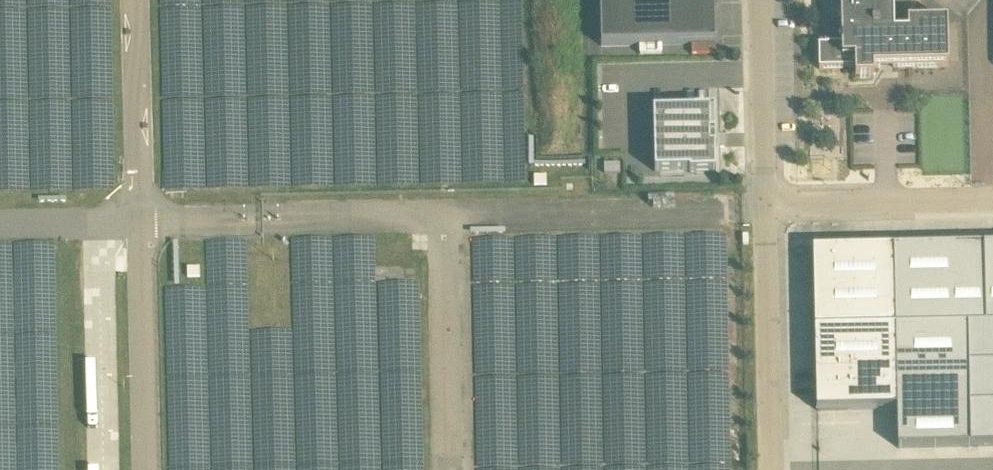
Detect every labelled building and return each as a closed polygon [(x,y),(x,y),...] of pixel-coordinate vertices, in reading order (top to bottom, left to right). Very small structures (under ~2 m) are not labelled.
[(715,0),(601,0),(602,46),(716,44),(715,0)] [(828,28),(828,47),(819,47),(819,70),(856,69),(856,78),(875,78),(875,69),(914,68),(949,67),(948,22),(908,23),(909,33),(895,34),(894,0),(841,0),(842,27),(828,28)] [(717,150),(717,147),(717,146),(711,146),(710,134),(711,134),(711,110),(699,110),(699,109),(695,110),(655,111),(656,172),(690,171),(690,173),(717,173),(716,150),(717,150)] [(814,250),(816,330),(896,329),(992,327),(992,246),(914,248),(814,250)] [(816,330),(817,411),(898,409),(898,436),(899,449),(992,447),(992,327),(896,329),(816,330)]
